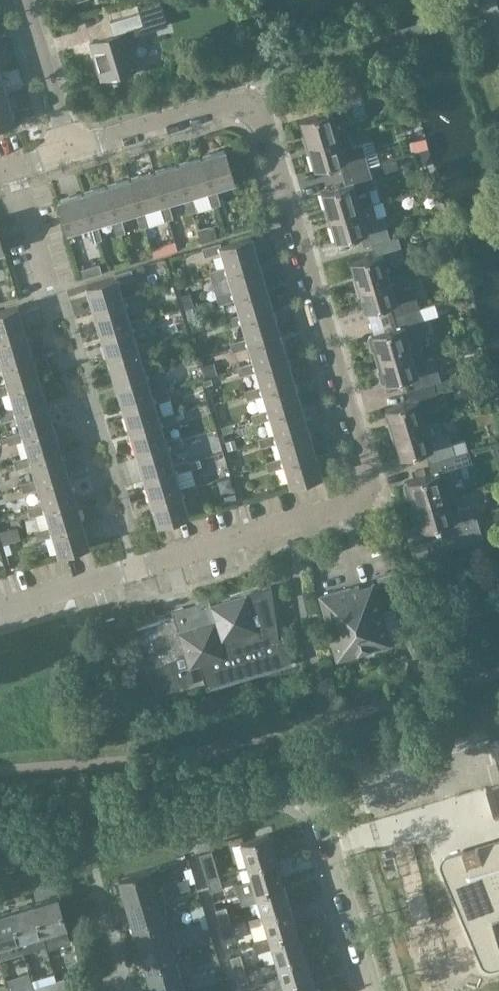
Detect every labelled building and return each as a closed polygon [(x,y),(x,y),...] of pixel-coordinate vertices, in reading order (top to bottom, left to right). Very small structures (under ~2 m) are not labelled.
[(140,13),(139,13),(109,22),(113,34),(90,41),(101,79),(139,68),(129,34),(167,23),(161,1),(138,7),(140,13)] [(298,120),(305,145),(348,132),(343,117),(352,114),(345,93),(320,100),(324,113),(298,120)] [(6,97),(0,98),(0,125),(13,121),(6,97)] [(338,162),(342,172),(367,165),(360,143),(352,145),(348,132),(305,145),(313,170),(338,162)] [(225,151),(200,158),(214,207),(220,205),(215,188),(234,183),(225,151)] [(211,208),(214,207),(200,158),(176,166),(191,214),(196,213),(191,196),(206,191),(211,208)] [(373,187),(367,165),(342,172),(345,185),(319,192),(327,217),(372,203),(368,189),(373,187)] [(187,215),(191,214),(176,166),(153,173),(167,221),(172,220),(167,203),(182,198),(187,215)] [(153,173),(129,180),(143,228),(148,227),(143,210),(158,205),(164,222),(167,221),(153,173)] [(139,229),(143,228),(129,180),(105,187),(120,235),(125,234),(120,216),(134,212),(139,229)] [(105,187),(81,194),(96,242),(100,241),(95,224),(111,219),(116,236),(120,235),(105,187)] [(91,244),(96,242),(81,194),(57,201),(66,232),(86,226),(91,244)] [(376,217),(372,203),(327,217),(334,241),(359,234),(362,246),(369,244),(388,238),(381,215),(376,217)] [(169,233),(145,237),(147,247),(171,244),(169,233)] [(348,263),(355,288),(387,278),(383,264),(402,259),(396,236),(388,238),(369,244),(373,256),(348,263)] [(208,273),(209,276),(257,262),(250,238),(221,247),(220,243),(201,249),(204,258),(221,253),(226,267),(208,273)] [(215,297),(216,300),(264,286),(257,262),(209,276),(211,282),(228,277),(232,291),(215,297)] [(98,263),(80,269),(83,278),(101,273),(98,263)] [(86,286),(93,310),(139,296),(138,293),(122,298),(118,285),(134,280),(131,269),(114,274),(115,278),(86,286)] [(392,292),(387,278),(355,288),(362,312),(366,311),(369,322),(417,308),(411,286),(392,292)] [(222,321),(223,324),(271,310),(264,286),(216,300),(218,305),(235,300),(240,316),(222,321)] [(93,310),(100,334),(146,320),(145,317),(129,321),(125,307),(141,302),(139,296),(93,310)] [(23,331),(16,307),(0,312),(0,338),(23,331)] [(373,360),(419,346),(422,345),(418,332),(424,330),(417,308),(369,322),(373,333),(368,335),(366,336),(365,339),(368,349),(371,351),(373,360)] [(229,344),(230,348),(278,334),(271,310),(223,324),(225,330),(243,325),(247,338),(229,344)] [(146,320),(100,334),(107,358),(153,344),(152,341),(136,346),(132,331),(148,326),(146,320)] [(30,354),(23,331),(0,338),(0,363),(30,354)] [(236,368),(237,372),(285,357),(278,334),(230,348),(232,353),(249,348),(254,363),(236,368)] [(107,358),(114,382),(160,368),(159,364),(144,369),(140,355),(155,351),(153,344),(107,358)] [(408,376),(412,388),(432,382),(439,380),(432,358),(424,361),(419,346),(373,360),(376,368),(375,371),(378,382),(380,383),(382,383),(383,383),(408,376)] [(37,378),(30,354),(0,363),(0,370),(3,369),(7,384),(0,386),(0,389),(37,378)] [(292,381),(285,357),(237,372),(239,377),(256,372),(260,386),(243,391),(244,395),(292,381)] [(160,368),(114,382),(121,405),(167,392),(166,389),(151,394),(146,379),(162,374),(160,368)] [(44,402),(37,378),(0,389),(0,396),(10,393),(14,408),(0,412),(0,415),(44,402)] [(251,416),(252,419),(299,405),(292,381),(244,395),(246,402),(263,397),(267,411),(251,416)] [(384,409),(391,433),(424,423),(419,408),(438,403),(432,382),(412,388),(405,390),(408,401),(384,409)] [(169,398),(167,392),(121,405),(128,429),(174,416),(173,412),(158,417),(154,402),(169,398)] [(6,439),(51,426),(44,402),(0,415),(0,419),(1,421),(17,417),(21,432),(5,437),(6,439)] [(257,440),(258,443),(306,429),(299,405),(252,419),(253,425),(270,420),(274,435),(257,440)] [(174,416),(128,429),(135,453),(181,440),(180,436),(165,441),(160,426),(176,422),(174,416)] [(436,420),(424,423),(391,433),(398,457),(423,450),(426,461),(453,453),(447,431),(440,433),(436,420)] [(58,450),(51,426),(6,439),(8,446),(23,441),(28,456),(12,461),(13,463),(58,450)] [(313,453),(306,429),(258,443),(260,449),(277,444),(281,459),(264,464),(265,467),(313,453)] [(183,445),(181,440),(135,453),(143,477),(188,464),(187,460),(172,464),(167,449),(183,445)] [(66,473),(58,450),(13,463),(15,470),(31,465),(35,479),(19,484),(20,487),(66,473)] [(321,477),(313,453),(265,467),(267,472),(284,467),(290,487),(321,477)] [(460,475),(453,453),(426,461),(430,473),(404,480),(405,481),(403,482),(401,484),(404,495),(407,496),(410,505),(455,491),(451,478),(460,475)] [(143,477),(150,501),(196,487),(190,469),(200,467),(198,461),(188,464),(143,477)] [(73,497),(66,473),(20,487),(21,493),(37,488),(42,503),(26,508),(27,511),(73,497)] [(201,486),(196,487),(150,501),(157,526),(187,517),(182,498),(197,493),(197,492),(202,490),(201,486)] [(460,506),(455,491),(410,505),(412,514),(411,516),(414,527),(417,529),(419,528),(419,529),(442,522),(452,556),(483,547),(480,537),(481,537),(475,516),(472,517),(468,504),(460,506)] [(33,531),(34,535),(80,521),(73,497),(27,511),(29,517),(45,512),(49,527),(33,531)] [(11,533),(6,518),(0,519),(0,536),(11,533)] [(87,546),(80,521),(34,535),(36,540),(51,536),(57,555),(87,546)] [(284,631),(285,636),(278,637),(271,586),(211,604),(209,599),(196,603),(200,614),(176,621),(175,618),(137,629),(155,695),(188,686),(192,677),(189,666),(201,663),(208,687),(295,662),(285,630),(284,631)] [(336,658),(390,643),(373,586),(361,590),(360,586),(319,598),(336,658)] [(111,628),(117,626),(115,617),(99,621),(108,652),(117,649),(111,628)] [(484,725),(498,776),(498,721),(484,725)] [(484,788),(494,820),(498,818),(498,783),(484,788)] [(246,867),(275,858),(268,834),(239,842),(246,867)] [(441,862),(442,867),(482,961),(482,962),(483,963),(485,964),(486,965),(488,965),(489,965),(491,965),(492,965),(498,963),(498,839),(446,855),(445,856),(444,857),(443,858),(442,859),(441,861),(441,862)] [(198,854),(206,879),(218,875),(211,850),(198,854)] [(282,882),(275,858),(246,867),(250,880),(235,885),(238,895),(282,882)] [(118,878),(125,902),(155,893),(148,869),(118,878)] [(218,875),(206,879),(210,891),(222,887),(218,875)] [(187,877),(174,881),(178,892),(190,888),(187,877)] [(178,892),(174,881),(162,885),(165,895),(178,892)] [(289,905),(282,882),(238,895),(241,905),(257,900),(261,914),(289,905)] [(155,893),(125,902),(132,925),(162,916),(155,893)] [(56,897),(32,904),(41,933),(45,949),(69,942),(56,897)] [(32,904),(9,911),(18,940),(41,933),(32,904)] [(215,908),(220,925),(230,922),(225,905),(215,908)] [(289,905),(261,914),(268,937),(296,929),(289,905)] [(9,955),(5,944),(18,940),(9,911),(0,913),(0,957),(9,955)] [(132,925),(139,948),(178,936),(176,931),(175,927),(166,930),(162,916),(132,925)] [(230,922),(220,925),(225,942),(235,939),(230,922)] [(200,924),(189,927),(192,938),(204,934),(200,924)] [(179,941),(192,938),(189,927),(176,931),(178,936),(179,941)] [(271,948),(275,961),(303,952),(296,929),(268,937),(252,942),(256,953),(271,948)] [(139,948),(146,971),(176,962),(172,948),(181,945),(179,941),(178,936),(139,948)] [(303,952),(275,961),(282,984),(310,976),(303,952)] [(229,956),(234,973),(244,970),(239,953),(229,956)] [(152,990),(162,990),(183,985),(176,962),(146,971),(152,990)] [(214,970),(202,973),(205,984),(218,980),(214,970)] [(244,970),(234,973),(239,989),(249,986),(244,970)] [(205,984),(202,973),(190,977),(193,987),(205,984)] [(79,974),(55,981),(58,990),(82,983),(79,974)] [(282,984),(271,987),(272,990),(315,990),(310,976),(282,984)] [(33,988),(34,990),(56,990),(58,990),(55,981),(33,988)]
